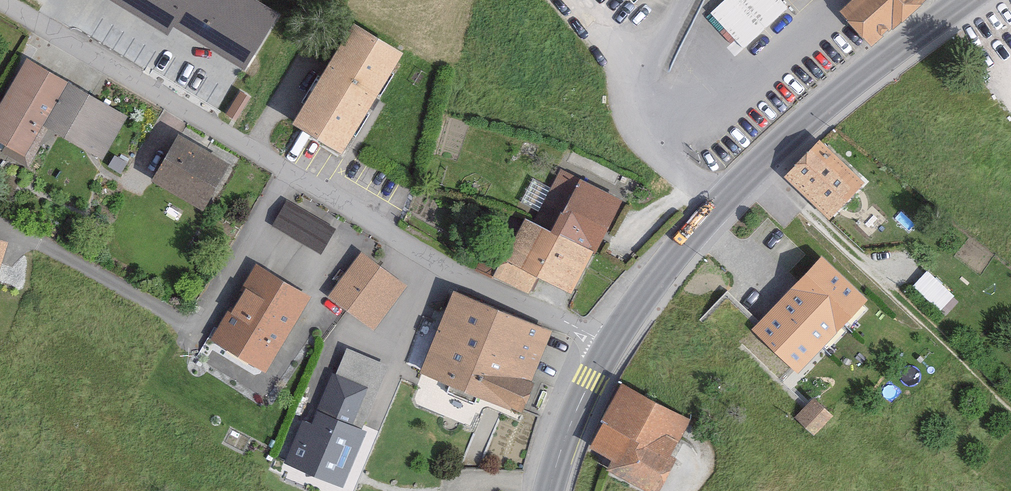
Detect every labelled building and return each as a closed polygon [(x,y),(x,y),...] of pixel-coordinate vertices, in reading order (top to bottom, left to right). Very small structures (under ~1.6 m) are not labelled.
[(257,0),(116,0),(168,31),(173,23),(242,63),(274,10),(257,0)] [(709,10),(742,46),(789,5),(785,0),(720,0),(709,10)] [(848,6),(874,38),(921,0),(856,0),(848,6)] [(401,54),(352,24),(292,123),(341,152),(401,54)] [(17,63),(0,95),(0,153),(20,163),(38,130),(95,159),(118,116),(17,63)] [(221,166),(176,140),(154,179),(199,205),(221,166)] [(859,181),(818,143),(787,176),(828,214),(859,181)] [(567,179),(540,230),(515,217),(485,275),(519,292),(526,278),(562,296),(611,202),(567,179)] [(272,225),(324,249),(336,223),(285,199),(272,225)] [(405,285),(361,253),(329,297),(373,329),(405,285)] [(801,369),(865,300),(821,260),(757,329),(801,369)] [(913,283),(940,308),(955,292),(928,267),(913,283)] [(301,300),(255,274),(218,337),(264,364),(301,300)] [(544,330),(450,295),(420,373),(515,409),(544,330)] [(366,387),(329,373),(296,464),(344,481),(361,433),(350,429),(366,387)] [(685,417),(625,386),(594,445),(614,456),(609,467),(652,488),(669,455),(666,453),(685,417)] [(819,417),(800,402),(785,422),(803,437),(819,417)]
